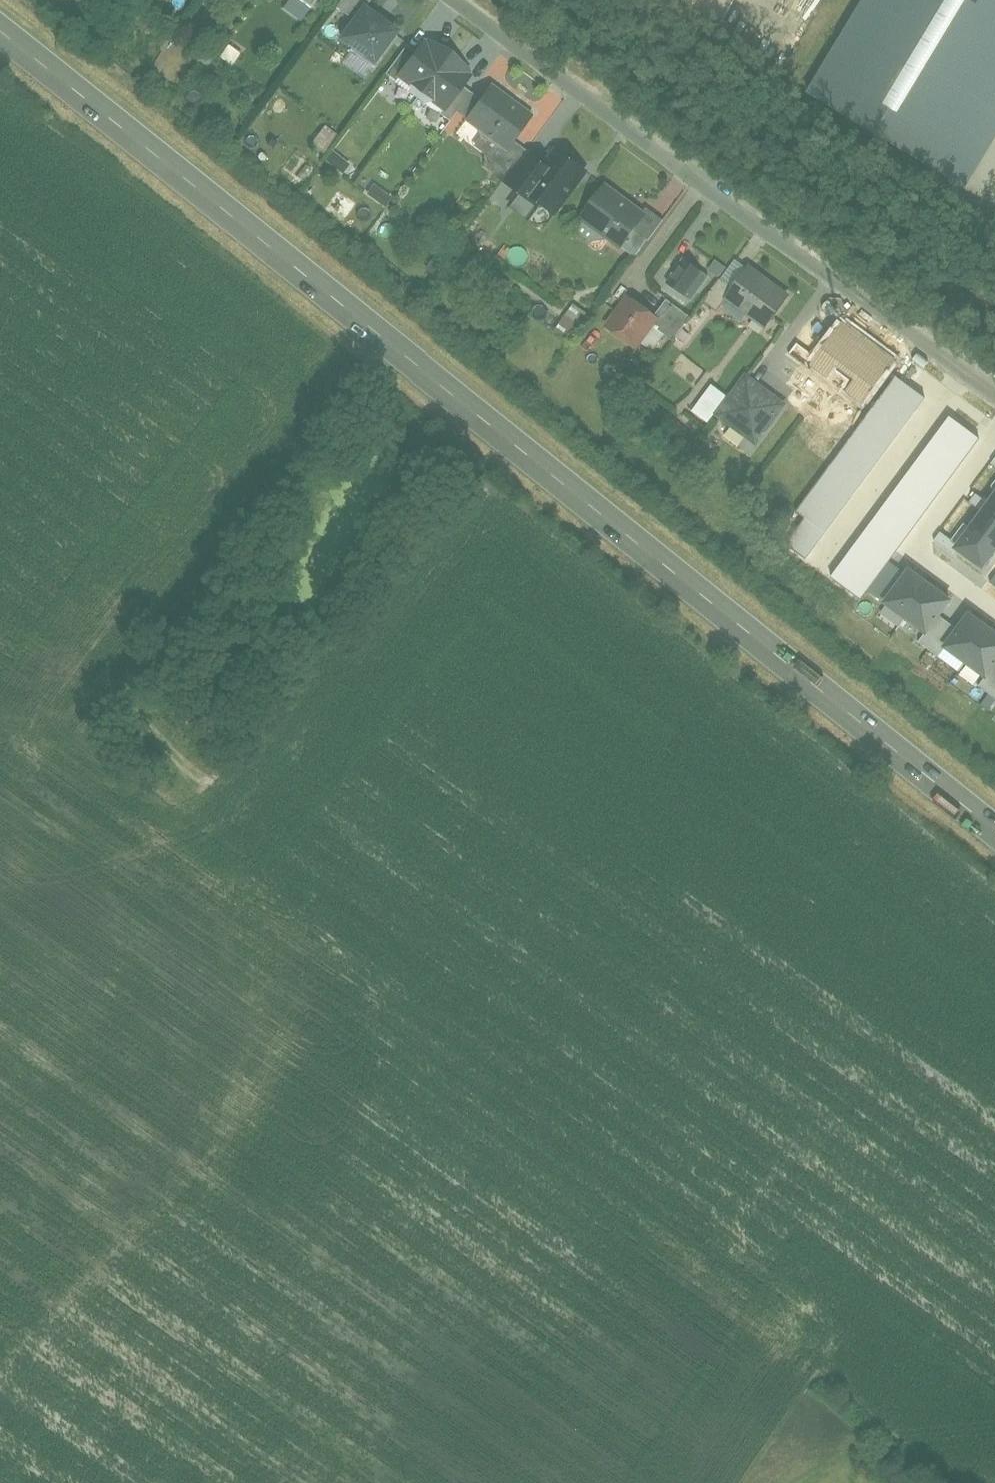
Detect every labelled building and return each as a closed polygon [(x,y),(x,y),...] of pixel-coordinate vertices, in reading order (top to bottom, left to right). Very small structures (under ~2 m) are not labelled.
[(294,15),(305,0),(275,0),(294,15)] [(394,36),(362,14),(372,0),(340,0),(331,13),(346,23),(332,43),(371,70),(394,36)] [(994,136),(994,0),(870,0),(815,94),(967,183),(994,136)] [(395,82),(442,114),(468,76),(421,44),(395,82)] [(525,115),(484,84),(457,121),(499,151),(525,115)] [(319,126),(305,143),(316,151),(329,134),(319,126)] [(553,219),(586,173),(555,151),(544,167),(527,154),(505,184),(553,219)] [(638,215),(593,183),(571,214),(616,247),(638,215)] [(381,205),(386,196),(367,186),(362,195),(381,205)] [(706,281),(683,266),(663,295),(685,310),(706,281)] [(780,291),(750,267),(723,301),(754,325),(780,291)] [(657,312),(634,295),(611,325),(633,342),(657,312)] [(896,360),(847,323),(831,343),(813,366),(862,404),(896,360)] [(813,366),(831,343),(812,328),(791,355),(810,370),(813,366)] [(721,395),(696,376),(677,402),(701,420),(721,395)] [(927,399),(898,377),(796,511),(806,519),(787,543),(806,557),(927,399)] [(784,407),(745,378),(716,417),(755,446),(784,407)] [(980,438),(948,415),(830,576),(862,599),(980,438)] [(987,508),(972,529),(994,545),(994,514),(987,508)] [(972,529),(957,549),(983,568),(994,552),(994,545),(972,529)] [(931,586),(910,571),(886,603),(907,618),(931,586)] [(951,601),(931,586),(907,618),(927,633),(951,601)] [(991,630),(970,615),(946,647),(967,662),(991,630)] [(991,630),(967,662),(987,677),(994,666),(994,633),(991,630)]
